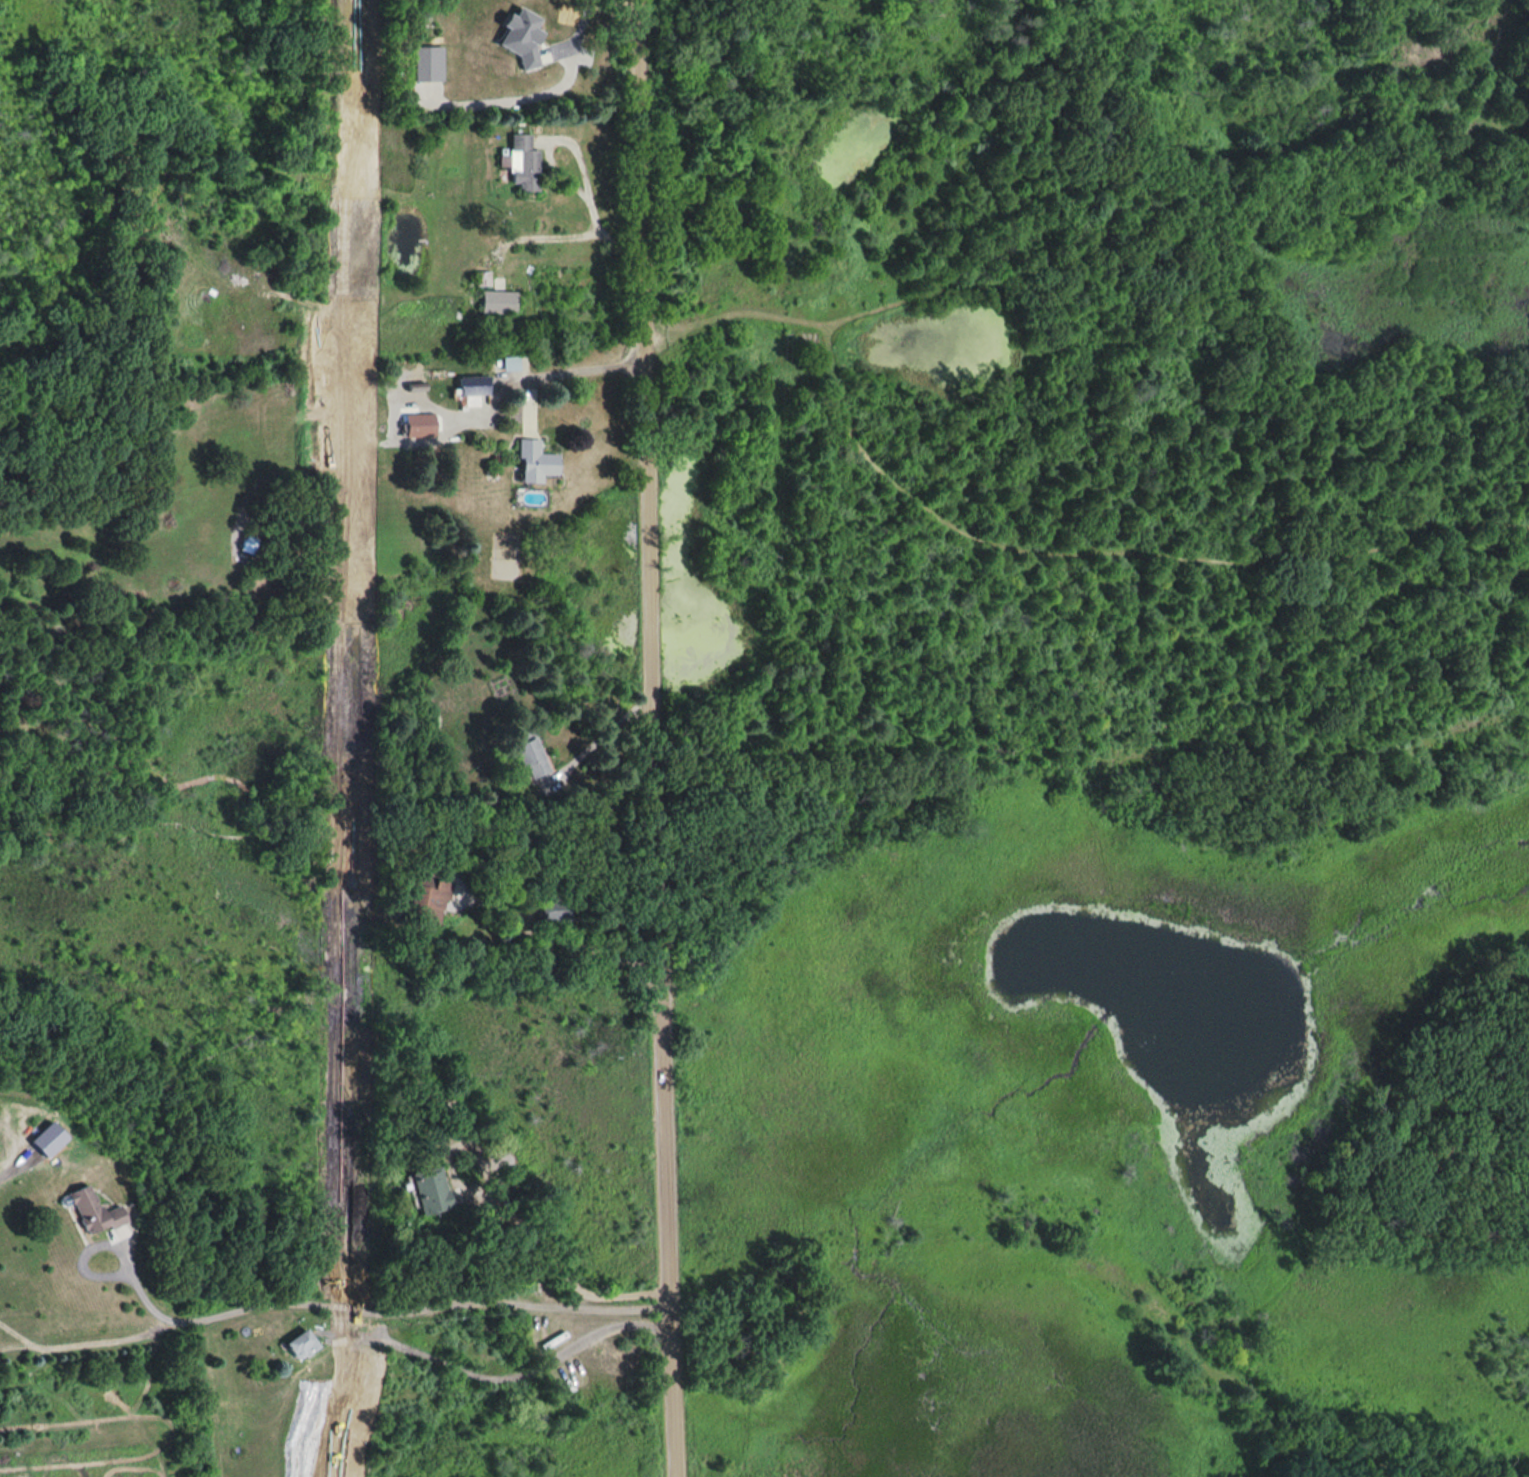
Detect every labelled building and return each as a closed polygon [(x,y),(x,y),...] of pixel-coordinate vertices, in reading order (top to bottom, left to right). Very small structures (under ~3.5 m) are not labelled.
[(536,149),(529,149),(529,134),(508,134),(508,189),(536,189),(536,149)] [(480,314),(515,314),(515,290),(480,290),(480,314)] [(456,376),(456,393),(485,393),(485,376),(456,376)] [(431,413),(401,413),(401,436),(431,436),(431,413)] [(555,453),(537,453),(538,438),(516,438),(516,474),(555,475),(555,453)] [(547,771),(531,734),(511,743),(527,779),(547,771)] [(451,881),(411,871),(401,915),(434,922),(440,898),(446,900),(451,881)] [(449,1207),(439,1167),(410,1174),(420,1214),(449,1207)] [(85,1235),(122,1219),(116,1204),(99,1211),(86,1182),(65,1191),(85,1235)] [(314,1345),(301,1327),(281,1341),(294,1360),(314,1345)]
